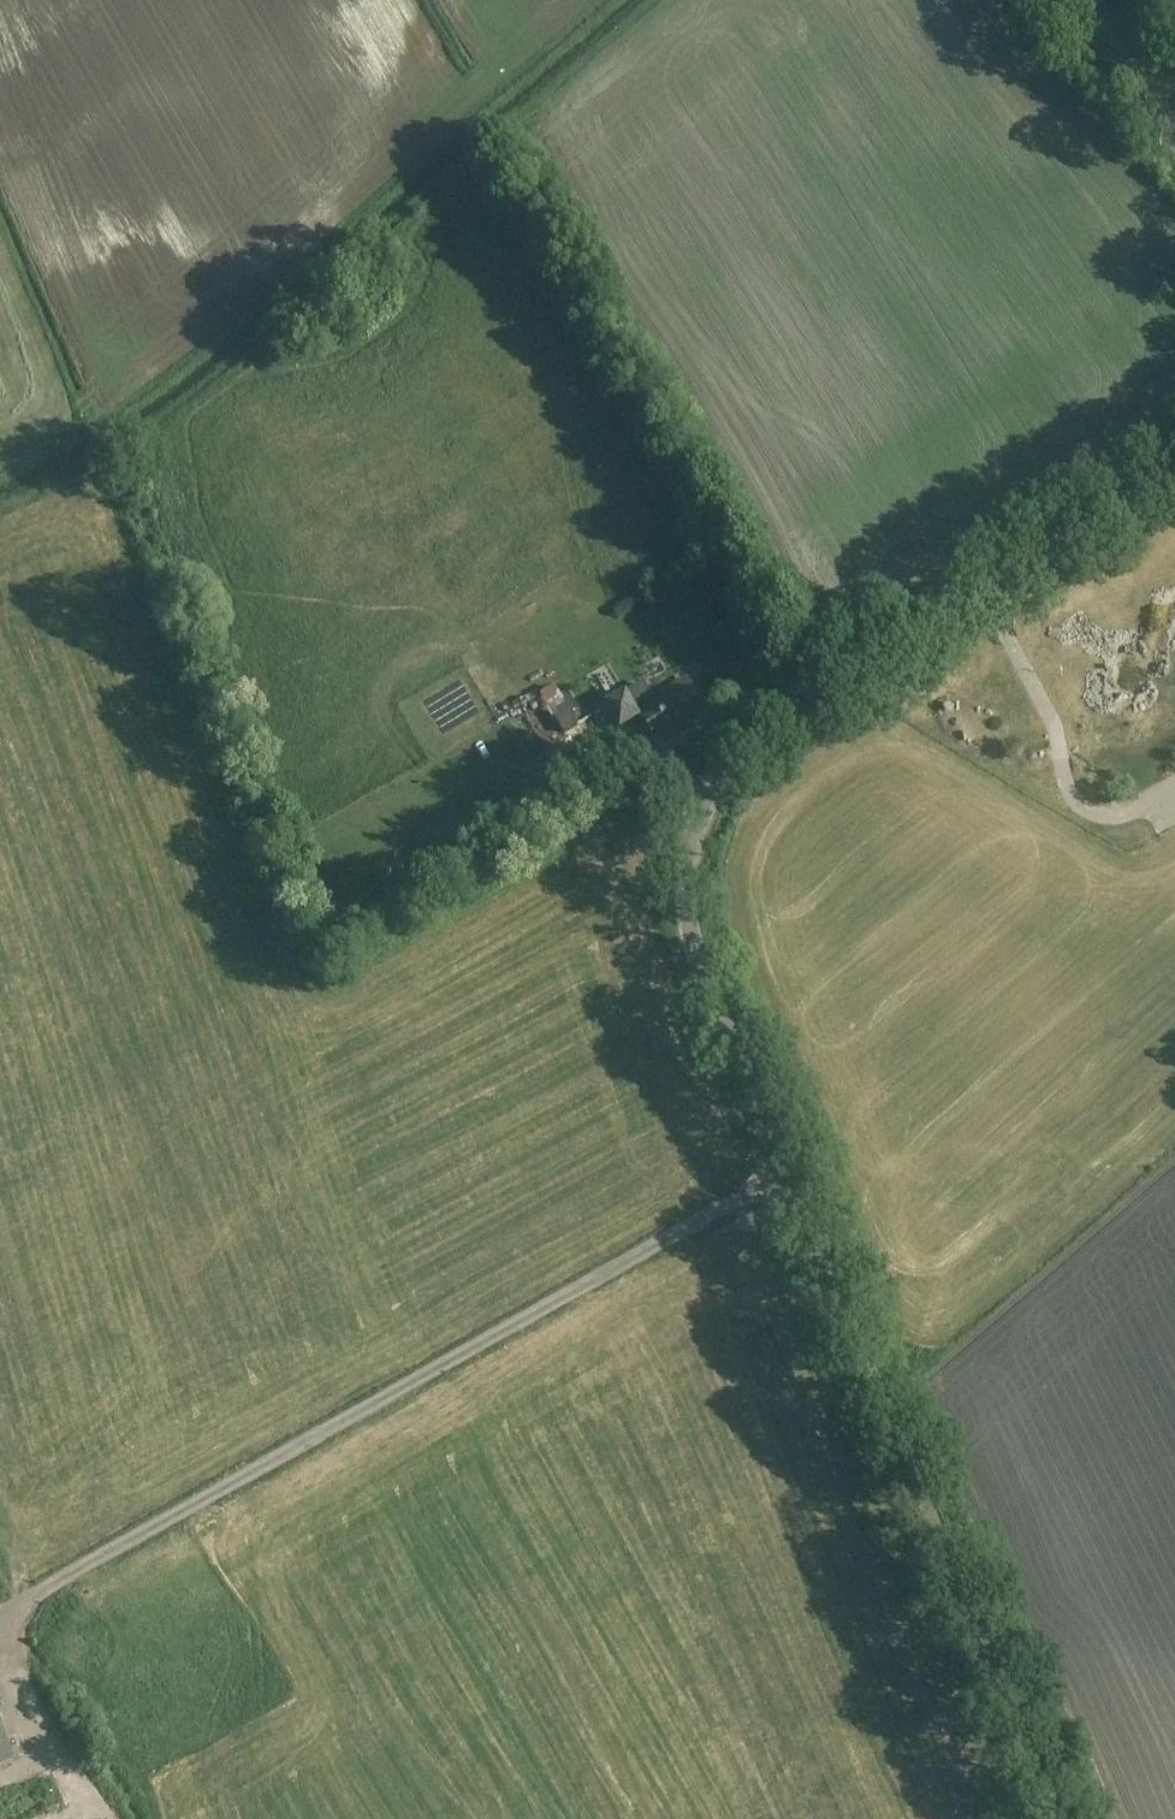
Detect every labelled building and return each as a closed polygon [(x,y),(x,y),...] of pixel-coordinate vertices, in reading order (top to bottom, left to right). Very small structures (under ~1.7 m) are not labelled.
[(640,684),(647,698),(670,686),(664,673),(640,684)] [(693,727),(708,718),(686,680),(666,692),(667,694),(636,712),(627,696),(594,715),(607,738),(640,719),(658,752),(695,731),(693,727)] [(556,688),(541,697),(525,704),(533,719),(529,721),(534,728),(552,717),(563,736),(579,726),(569,710),(581,708),(586,693),(577,681),(563,684),(559,693),(556,688)] [(12,1761),(0,1731),(0,1766),(12,1761)]
